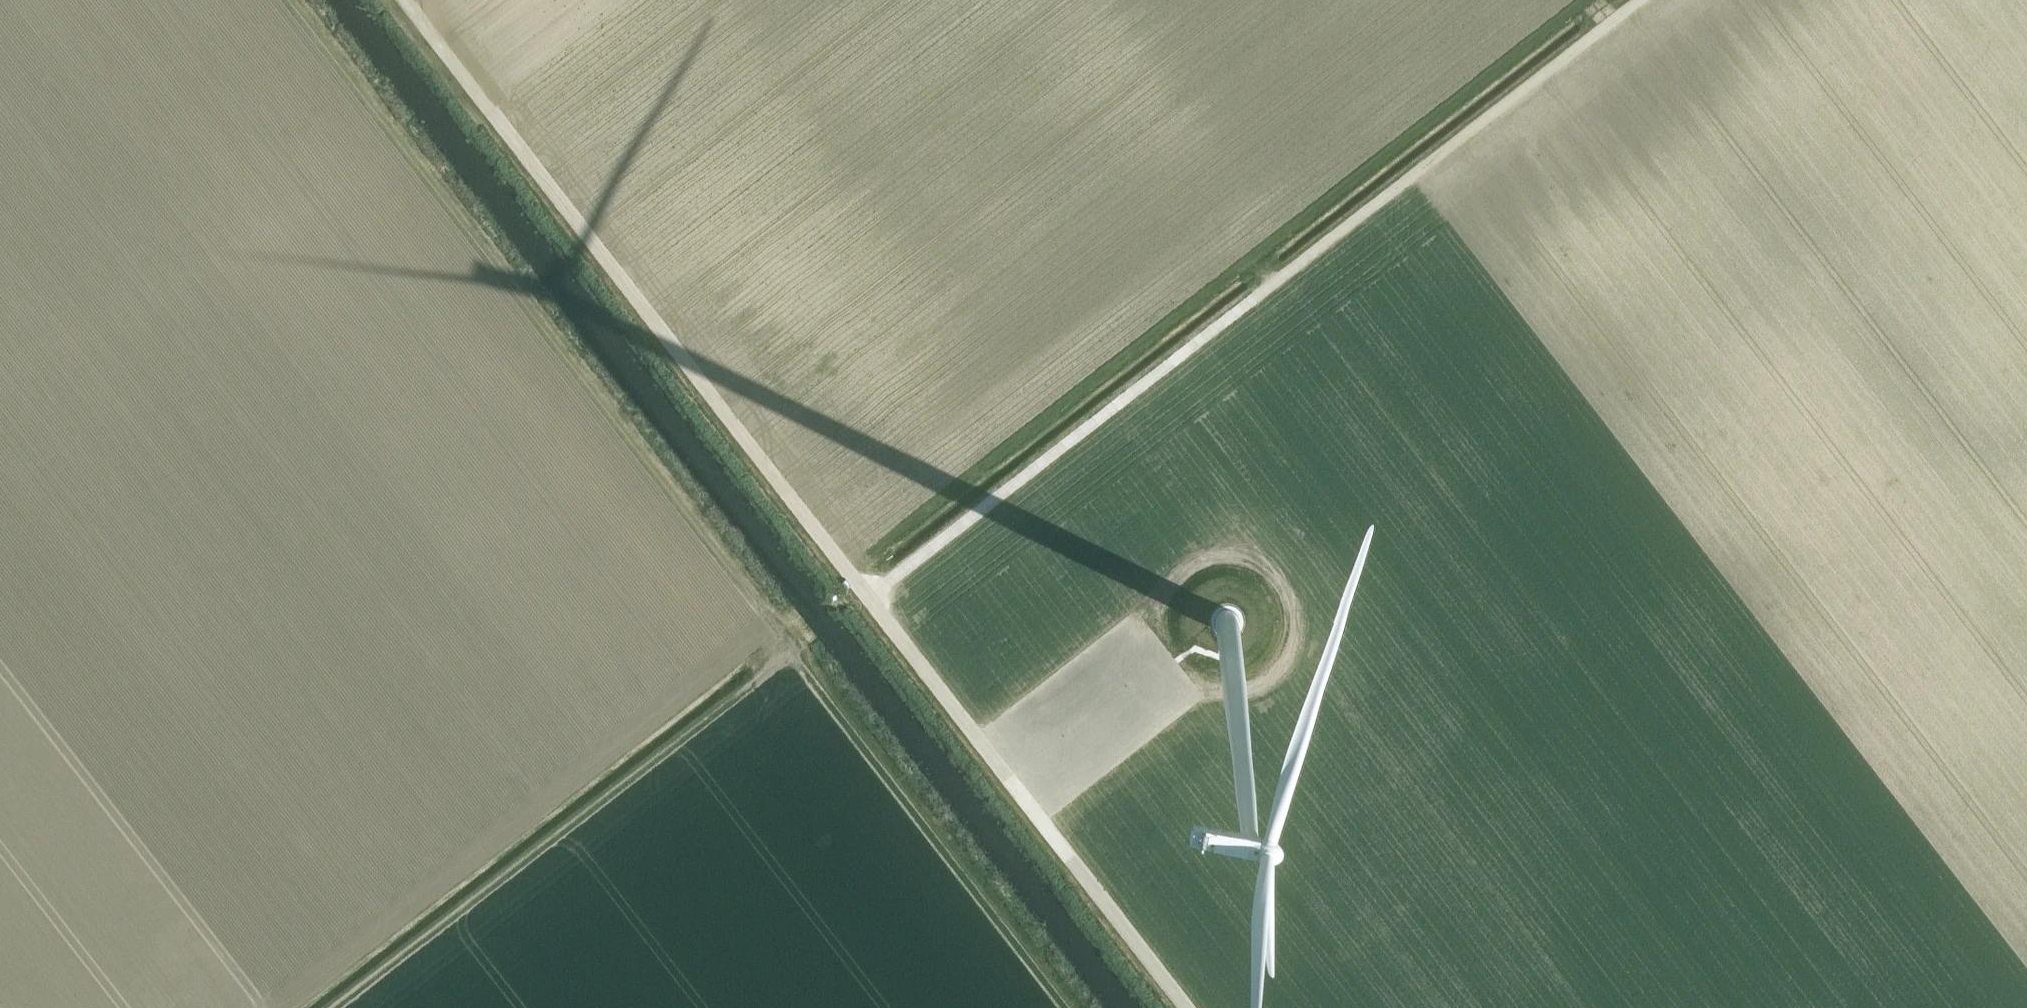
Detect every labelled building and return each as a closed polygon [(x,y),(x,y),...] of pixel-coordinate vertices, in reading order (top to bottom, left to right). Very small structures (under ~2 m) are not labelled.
[(1239,623),(1239,621),(1239,620),(1239,618),(1238,616),(1237,614),(1236,613),(1234,612),(1233,611),(1231,610),(1229,610),(1227,609),(1225,610),(1223,610),(1222,611),(1220,612),(1219,613),(1217,614),(1216,616),(1216,618),(1215,620),(1215,621),(1215,623),(1216,625),(1216,627),(1217,629),(1219,630),(1220,631),(1222,632),(1223,633),(1225,633),(1227,634),(1229,633),(1231,633),(1233,632),(1234,631),(1236,630),(1237,629),(1238,627),(1239,625),(1239,623)]
